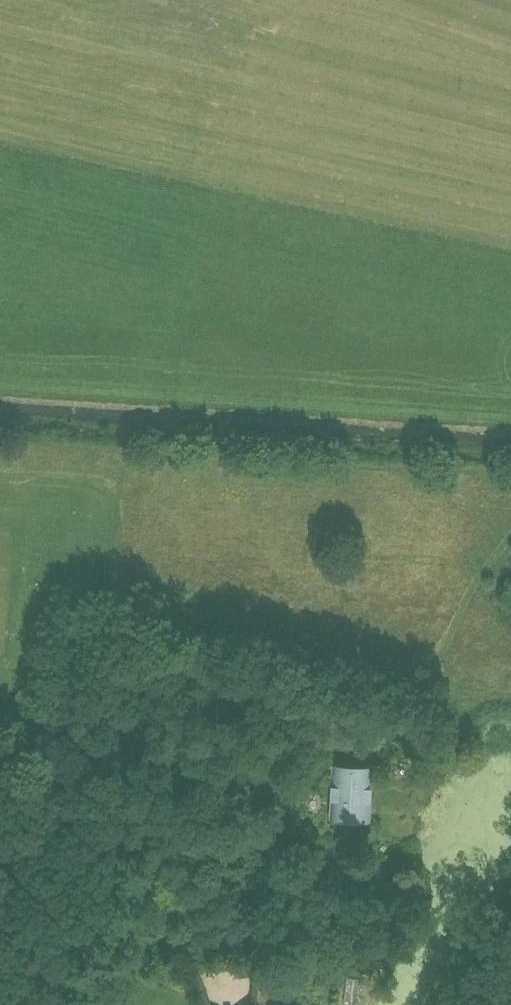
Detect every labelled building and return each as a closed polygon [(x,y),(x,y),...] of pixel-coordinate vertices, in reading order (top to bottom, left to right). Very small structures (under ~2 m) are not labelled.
[(325,733),(341,736),(344,722),(327,719),(325,733)] [(332,764),(330,819),(371,820),(373,765),(332,764)]
